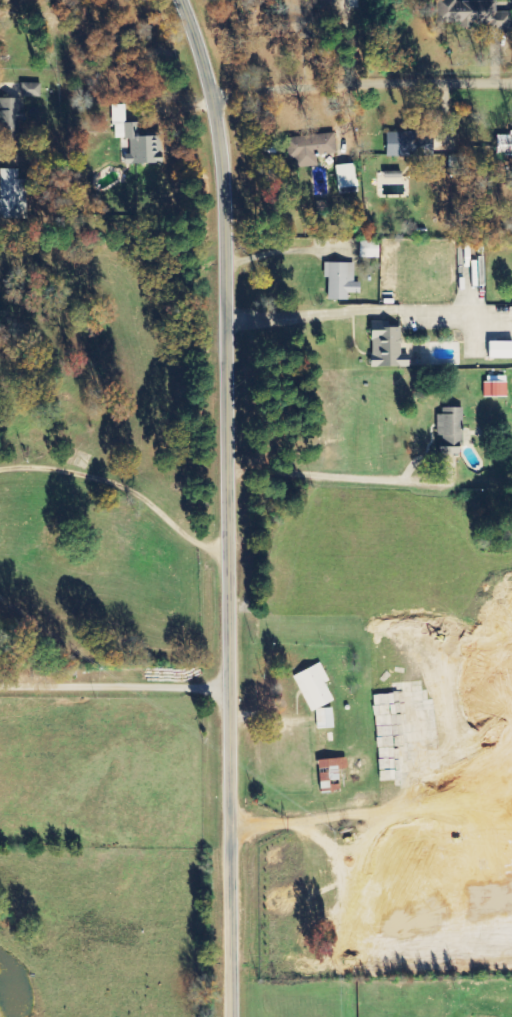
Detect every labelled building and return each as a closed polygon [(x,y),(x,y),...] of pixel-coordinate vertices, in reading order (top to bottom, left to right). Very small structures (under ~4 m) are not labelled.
[(437,0),(437,26),(511,26),(511,11),(496,12),(496,0),(447,0),(437,0)] [(23,98),(41,98),(41,83),(22,84),(23,98)] [(19,116),(28,116),(28,110),(20,110),(20,99),(0,100),(0,144),(19,144),(19,116)] [(115,138),(131,138),(131,154),(127,155),(127,163),(163,163),(162,131),(140,132),(140,122),(127,122),(126,104),(114,104),(115,138)] [(422,153),(422,131),(386,132),(387,157),(411,156),(411,154),(422,153)] [(496,157),(511,157),(511,131),(510,131),(510,136),(497,136),(496,157)] [(295,138),(299,168),(318,165),(316,156),(337,153),(334,132),(295,138)] [(339,189),(359,186),(356,163),(336,166),(339,189)] [(19,179),(19,169),(0,169),(0,218),(25,218),(26,180),(19,179)] [(377,258),(377,249),(360,248),(360,257),(377,258)] [(328,300),(348,300),(348,294),(360,294),(360,282),(354,282),(354,263),(324,263),(324,277),(329,277),(328,300)] [(400,327),(385,327),(385,323),(371,324),(373,367),(410,366),(410,355),(401,355),(400,327)] [(490,358),(511,359),(511,341),(490,341),(490,358)] [(507,396),(506,376),(484,376),(485,397),(507,396)] [(440,455),(463,455),(462,407),(438,408),(438,436),(439,436),(440,455)] [(334,701),(325,683),(329,681),(320,663),(293,676),(311,712),(334,701)] [(317,709),(318,729),(334,728),(333,709),(317,709)] [(318,761),(323,793),(342,791),(339,770),(348,769),(347,757),(318,761)]
